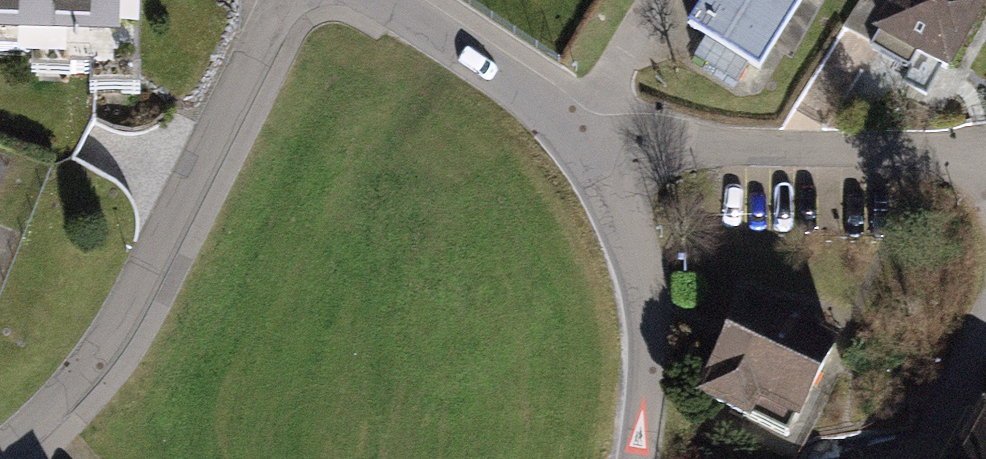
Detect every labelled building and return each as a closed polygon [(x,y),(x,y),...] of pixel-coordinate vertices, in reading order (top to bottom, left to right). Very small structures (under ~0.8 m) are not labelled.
[(133,64),(135,0),(0,0),(0,60),(133,64)] [(687,32),(756,76),(804,0),(707,0),(687,32)] [(880,52),(956,90),(985,31),(985,0),(907,0),(880,52)] [(837,345),(750,302),(704,395),(791,438),(837,345)] [(964,458),(985,458),(985,419),(964,458)]
